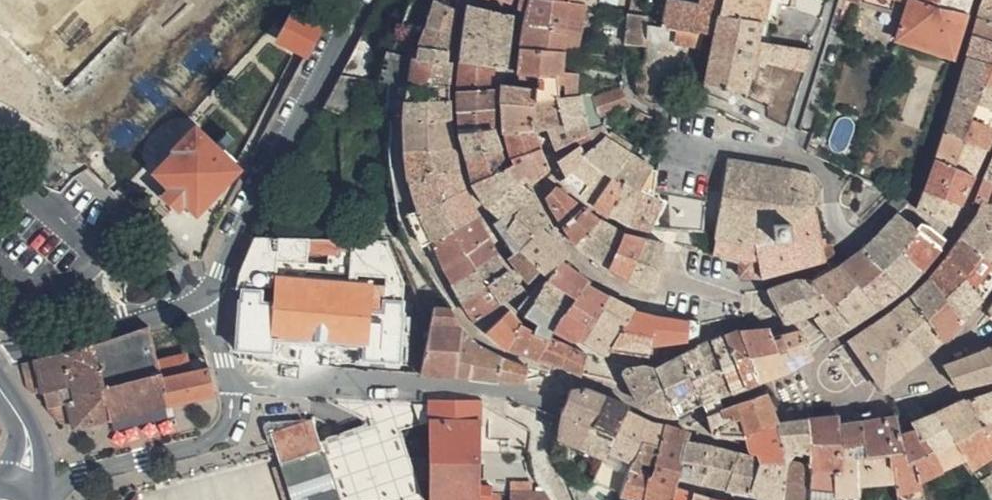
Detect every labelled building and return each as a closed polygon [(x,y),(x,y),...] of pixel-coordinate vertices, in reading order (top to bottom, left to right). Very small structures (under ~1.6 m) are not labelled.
[(454,0),(428,0),(426,5),(454,14),(457,1),(454,0)] [(483,4),(504,12),(507,0),(486,0),(483,4)] [(513,7),(526,9),(534,11),(539,0),(514,0),(513,7)] [(534,11),(563,16),(568,0),(539,0),(534,11)] [(696,15),(715,18),(718,0),(698,0),(696,15)] [(757,17),(760,0),(718,0),(715,18),(713,27),(754,35),(754,34),(757,17)] [(757,17),(772,19),(781,20),(784,0),(783,0),(760,0),(757,17)] [(890,2),(875,0),(837,0),(834,9),(888,16),(890,2)] [(903,3),(960,23),(967,0),(904,0),(903,3)] [(948,65),(960,23),(903,3),(887,45),(948,65)] [(976,16),(991,20),(991,6),(980,3),(976,16)] [(448,36),(454,14),(426,5),(420,26),(448,36)] [(512,18),(523,21),(526,9),(513,7),(512,18)] [(559,39),(563,16),(534,11),(526,9),(523,21),(521,32),(559,39)] [(464,12),(461,38),(500,45),(503,26),(464,12)] [(696,15),(691,46),(698,47),(710,49),(713,27),(715,18),(696,15)] [(563,16),(559,39),(556,61),(570,62),(579,19),(563,16)] [(973,29),(991,34),(991,20),(976,16),(973,29)] [(757,17),(754,34),(770,35),(772,19),(757,17)] [(304,66),(318,40),(290,24),(276,49),(304,66)] [(613,55),(640,60),(641,38),(642,29),(615,25),(613,55)] [(451,37),(448,36),(420,26),(417,38),(412,53),(414,53),(444,58),(451,37)] [(702,96),(743,103),(748,74),(752,55),(754,35),(713,27),(710,49),(702,96)] [(968,46),(991,52),(991,34),(973,29),(968,46)] [(521,32),(513,56),(556,61),(559,39),(521,32)] [(344,129),(364,90),(379,46),(362,36),(318,116),(344,129)] [(495,79),(500,45),(461,38),(456,72),(483,77),(495,79)] [(669,63),(694,68),(698,47),(691,46),(672,43),(669,63)] [(968,46),(966,53),(963,66),(983,71),(991,74),(991,52),(968,46)] [(442,64),(444,58),(414,53),(412,62),(426,65),(421,93),(445,94),(448,67),(442,64)] [(796,84),(802,64),(752,55),(748,74),(796,84)] [(527,83),(549,84),(556,61),(513,56),(506,81),(527,83)] [(409,63),(404,93),(421,93),(426,65),(412,62),(409,63)] [(106,63),(65,99),(82,118),(122,81),(106,63)] [(611,81),(612,66),(602,65),(602,80),(611,81)] [(939,141),(960,149),(968,127),(973,112),(991,118),(991,97),(978,93),(983,71),(963,66),(951,113),(939,141)] [(983,71),(978,93),(991,97),(991,74),(983,71)] [(483,91),(483,77),(456,72),(455,87),(483,91)] [(549,84),(550,87),(551,105),(551,107),(574,104),(582,103),(582,87),(549,84)] [(483,104),(483,91),(455,87),(455,100),(483,104)] [(445,97),(445,94),(421,93),(404,93),(402,94),(400,126),(447,126),(445,109),(445,97)] [(492,93),(495,110),(529,109),(528,94),(492,93)] [(484,121),(483,104),(455,100),(455,122),(484,121)] [(495,110),(497,126),(530,124),(529,115),(529,109),(495,110)] [(546,115),(537,112),(529,115),(530,124),(530,138),(531,144),(543,141),(554,137),(551,124),(550,118),(546,115)] [(991,130),(991,118),(973,112),(968,127),(990,134),(991,130)] [(622,119),(619,115),(581,128),(585,133),(622,119)] [(484,139),(484,121),(455,122),(454,142),(456,147),(486,142),(484,139)] [(497,126),(499,144),(530,138),(530,124),(497,126)] [(448,136),(447,126),(400,126),(399,140),(400,141),(448,140),(448,136)] [(988,141),(990,134),(968,127),(960,149),(980,157),(988,141)] [(581,128),(554,137),(543,141),(550,159),(587,141),(585,133),(581,128)] [(535,159),(531,144),(530,138),(499,144),(499,148),(508,168),(535,159)] [(593,139),(587,141),(550,159),(561,161),(575,158),(596,144),(593,139)] [(449,154),(448,140),(400,141),(402,157),(449,156),(449,154)] [(234,185),(196,141),(174,158),(177,162),(156,181),(169,198),(160,206),(172,218),(181,211),(191,222),(234,185)] [(939,141),(928,171),(949,178),(960,149),(939,141)] [(496,163),(486,142),(456,147),(462,166),(496,163)] [(966,184),(980,157),(960,149),(949,178),(966,184)] [(453,178),(449,156),(402,157),(403,162),(405,179),(406,183),(453,178)] [(508,168),(511,174),(519,191),(538,183),(541,177),(538,166),(535,159),(508,168)] [(580,161),(558,189),(555,192),(576,206),(598,174),(580,161)] [(462,166),(471,195),(505,177),(498,168),(496,163),(462,166)] [(638,175),(620,163),(609,182),(621,190),(604,225),(620,236),(632,198),(638,175)] [(977,186),(991,190),(991,165),(987,164),(977,186)] [(952,211),(966,184),(949,178),(928,171),(917,201),(952,211)] [(519,191),(511,174),(508,176),(505,177),(515,192),(517,191),(519,191)] [(576,206),(591,216),(609,182),(598,174),(576,206)] [(780,234),(802,218),(788,216),(792,188),(725,176),(708,248),(712,250),(746,249),(761,242),(771,255),(774,253),(785,248),(780,234)] [(472,195),(482,214),(515,192),(505,177),(471,195),(472,195)] [(454,181),(453,178),(406,183),(409,196),(412,196),(434,192),(441,207),(455,235),(474,225),(454,181)] [(591,216),(604,225),(621,190),(609,182),(591,216)] [(975,213),(991,218),(991,190),(977,186),(966,210),(975,213)] [(700,190),(695,190),(683,187),(680,207),(699,201),(700,190)] [(811,192),(792,188),(788,216),(802,218),(812,206),(811,192)] [(412,196),(420,215),(441,207),(434,192),(412,196)] [(482,214),(493,224),(512,214),(527,207),(518,196),(515,192),(482,214)] [(622,237),(641,239),(653,214),(632,198),(620,236),(622,237)] [(540,206),(559,240),(578,221),(550,200),(540,206)] [(941,233),(952,211),(917,201),(909,221),(941,233)] [(418,255),(428,252),(455,235),(441,207),(420,215),(404,221),(418,255)] [(530,210),(527,207),(512,214),(533,245),(539,241),(545,233),(530,210)] [(973,217),(991,228),(991,218),(975,213),(973,217)] [(498,251),(506,264),(533,245),(512,214),(493,224),(489,228),(501,248),(498,251)] [(973,217),(973,218),(970,223),(984,236),(991,242),(991,228),(973,217)] [(780,234),(785,248),(793,243),(804,279),(817,275),(818,275),(813,251),(802,218),(780,234)] [(559,240),(569,257),(595,233),(587,228),(578,221),(559,240)] [(970,223),(956,248),(967,259),(976,248),(984,236),(970,223)] [(436,270),(439,274),(466,257),(485,246),(474,225),(455,235),(428,252),(436,270)] [(891,226),(874,245),(892,264),(907,240),(891,226)] [(569,257),(586,269),(608,239),(595,233),(569,257)] [(912,234),(907,240),(892,264),(910,282),(912,281),(933,247),(912,234)] [(984,236),(976,248),(991,262),(991,242),(984,236)] [(586,269),(602,279),(619,245),(608,239),(586,269)] [(557,259),(539,241),(533,245),(506,264),(506,265),(526,286),(537,274),(542,278),(546,281),(555,268),(559,262),(557,259)] [(755,293),(784,284),(774,253),(771,255),(761,242),(746,249),(712,250),(708,268),(736,276),(734,291),(755,293)] [(612,286),(621,290),(628,271),(635,250),(619,245),(602,279),(612,286)] [(892,299),(910,282),(892,264),(874,245),(860,260),(858,262),(892,299)] [(363,273),(365,254),(248,246),(246,258),(287,260),(287,267),(363,273)] [(493,263),(485,246),(466,257),(476,274),(493,263)] [(967,259),(956,248),(953,252),(938,270),(922,290),(940,311),(959,290),(976,308),(991,285),(991,282),(967,259)] [(976,248),(967,259),(991,282),(991,262),(976,248)] [(823,249),(813,251),(818,275),(829,268),(823,249)] [(660,259),(635,250),(628,271),(654,280),(660,259)] [(439,274),(448,292),(476,274),(466,257),(439,274)] [(858,262),(838,276),(852,295),(825,312),(845,335),(881,309),(892,299),(858,262)] [(476,274),(486,289),(502,279),(493,263),(476,274)] [(583,291),(555,268),(546,281),(542,286),(575,310),(581,298),(583,291)] [(648,303),(654,280),(628,271),(621,290),(648,303)] [(486,289),(476,274),(448,292),(456,306),(486,289)] [(838,276),(811,296),(825,312),(852,295),(838,276)] [(502,280),(502,279),(486,289),(500,311),(519,297),(502,280)] [(542,286),(530,300),(565,328),(575,310),(542,286)] [(470,330),(500,311),(486,289),(456,306),(470,330)] [(941,344),(956,329),(940,311),(922,290),(918,295),(903,308),(937,349),(941,344)] [(974,311),(976,308),(959,290),(940,311),(956,329),(974,311)] [(234,315),(231,358),(268,362),(271,347),(360,356),(358,372),(395,375),(401,330),(399,329),(400,315),(382,314),(379,327),(365,326),(367,303),(274,293),(271,316),(254,314),(255,304),(238,303),(237,314),(234,315)] [(781,334),(804,325),(792,295),(789,295),(764,302),(781,334)] [(804,325),(811,322),(825,312),(811,296),(792,295),(804,325)] [(600,306),(581,298),(575,310),(565,328),(557,343),(572,350),(582,349),(600,306)] [(536,333),(557,343),(565,328),(530,300),(516,317),(520,325),(527,328),(536,333)] [(604,365),(609,367),(620,337),(627,318),(600,306),(582,349),(604,365)] [(936,350),(937,349),(903,308),(888,320),(883,324),(919,365),(936,350)] [(820,351),(845,335),(825,312),(811,322),(814,327),(807,330),(820,351)] [(452,336),(452,319),(428,317),(416,383),(519,393),(523,377),(471,356),(452,336)] [(690,335),(627,318),(620,337),(644,345),(644,351),(668,354),(690,344),(690,335)] [(480,340),(500,359),(516,334),(514,333),(506,319),(480,340)] [(908,375),(919,365),(883,324),(864,337),(901,380),(908,375)] [(525,333),(523,337),(532,341),(534,337),(536,333),(527,328),(525,333)] [(168,419),(169,403),(159,361),(153,343),(149,329),(96,345),(113,417),(115,430),(168,419)] [(501,361),(520,363),(532,341),(523,337),(516,334),(500,359),(501,361)] [(609,367),(642,365),(644,351),(644,345),(620,337),(609,367)] [(882,392),(901,380),(864,337),(851,345),(882,392)] [(171,338),(153,343),(159,361),(177,358),(171,338)] [(763,338),(734,343),(743,367),(772,362),(767,349),(763,338)] [(544,347),(532,341),(520,363),(535,369),(544,347)] [(734,343),(717,349),(733,390),(752,382),(743,367),(734,343)] [(792,344),(767,349),(772,362),(777,376),(802,366),(792,344)] [(50,416),(63,429),(113,417),(96,345),(36,361),(42,400),(50,416)] [(584,366),(544,347),(535,369),(577,384),(584,366)] [(717,349),(700,355),(692,359),(709,400),(733,390),(717,349)] [(663,360),(668,354),(644,351),(642,365),(649,365),(651,359),(663,360)] [(983,356),(991,366),(991,352),(983,356)] [(983,356),(982,355),(939,376),(952,397),(991,388),(991,366),(983,356)] [(180,374),(177,358),(159,361),(169,403),(215,393),(209,368),(180,374)] [(695,406),(709,400),(692,359),(677,365),(695,406)] [(752,382),(777,376),(772,362),(743,367),(752,382)] [(688,418),(695,406),(677,365),(649,378),(658,396),(673,425),(675,425),(688,418)] [(638,415),(640,417),(658,396),(649,378),(638,375),(621,379),(626,391),(633,407),(638,415)] [(761,393),(729,403),(732,434),(735,435),(738,451),(741,459),(743,467),(759,469),(770,470),(771,463),(771,457),(771,419),(761,393)] [(659,426),(673,425),(658,396),(640,417),(649,422),(659,426)] [(566,403),(556,448),(604,465),(623,422),(624,417),(602,408),(581,399),(566,403)] [(709,400),(695,406),(698,411),(700,414),(713,410),(711,405),(709,400)] [(963,409),(980,431),(991,426),(991,408),(988,402),(963,409)] [(729,403),(713,410),(721,449),(738,451),(735,435),(732,434),(729,403)] [(930,420),(950,446),(925,457),(941,476),(965,465),(975,476),(991,465),(991,447),(980,431),(963,409),(961,408),(930,420)] [(877,414),(888,474),(890,493),(891,499),(918,499),(916,489),(941,476),(925,457),(909,438),(896,443),(888,425),(893,423),(888,409),(877,414)] [(708,447),(721,449),(713,410),(700,414),(708,447)] [(484,499),(484,467),(504,467),(505,427),(483,414),(427,411),(425,499),(484,499)] [(826,479),(839,479),(835,421),(834,413),(801,417),(804,462),(804,474),(805,499),(827,499),(826,479)] [(867,416),(864,477),(870,476),(888,474),(877,414),(867,416)] [(864,477),(867,416),(835,421),(839,479),(850,478),(864,477)] [(771,457),(784,459),(804,462),(801,417),(771,419),(771,457)] [(905,430),(909,438),(925,457),(950,446),(930,420),(905,430)] [(623,422),(604,465),(614,469),(602,499),(619,499),(628,481),(630,475),(640,453),(654,459),(660,437),(657,436),(641,431),(623,422)] [(311,442),(330,497),(359,488),(339,433),(311,442)] [(649,476),(646,488),(669,498),(674,499),(678,488),(684,451),(686,444),(660,437),(654,459),(640,453),(630,475),(649,476)] [(678,488),(701,493),(709,458),(684,451),(678,488)] [(784,459),(771,457),(771,463),(770,470),(777,471),(781,465),(784,459)] [(701,493),(711,495),(721,461),(709,458),(701,493)] [(711,495),(723,498),(732,464),(721,461),(711,495)] [(732,464),(723,498),(732,499),(752,499),(759,469),(743,467),(732,464)] [(600,499),(602,499),(614,469),(604,465),(590,497),(600,499)] [(777,471),(770,470),(759,469),(752,499),(778,499),(781,472),(777,471)] [(804,474),(781,472),(778,499),(805,499),(804,474)] [(888,474),(870,476),(873,495),(890,493),(888,474)] [(864,477),(850,478),(853,498),(873,495),(870,476),(864,477)] [(853,498),(850,478),(839,479),(826,479),(827,499),(853,499),(853,498)] [(646,488),(628,481),(619,499),(642,499),(646,488)] [(646,488),(642,499),(673,499),(674,499),(669,498),(646,488)]
